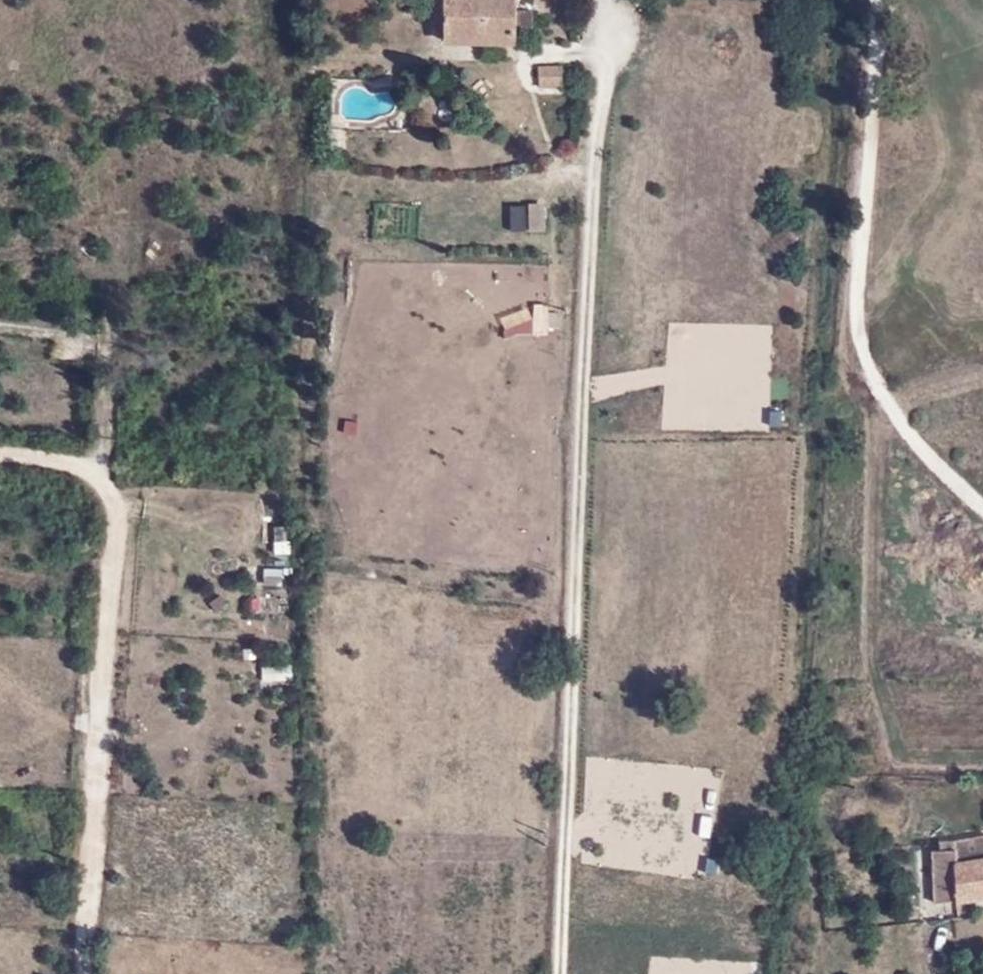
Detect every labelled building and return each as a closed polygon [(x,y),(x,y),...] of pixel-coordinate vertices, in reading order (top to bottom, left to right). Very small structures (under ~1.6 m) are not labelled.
[(443,41),(516,43),(517,25),(533,26),(535,7),(529,8),(529,13),(516,13),(516,0),(443,0),(443,41)] [(562,68),(538,68),(538,89),(563,88),(562,68)] [(528,204),(528,232),(543,232),(543,204),(528,204)] [(282,582),(283,565),(263,564),(262,581),(282,582)] [(291,677),(291,660),(260,661),(261,678),(291,677)] [(955,836),(954,843),(932,846),(939,900),(982,892),(982,833),(955,836)]
